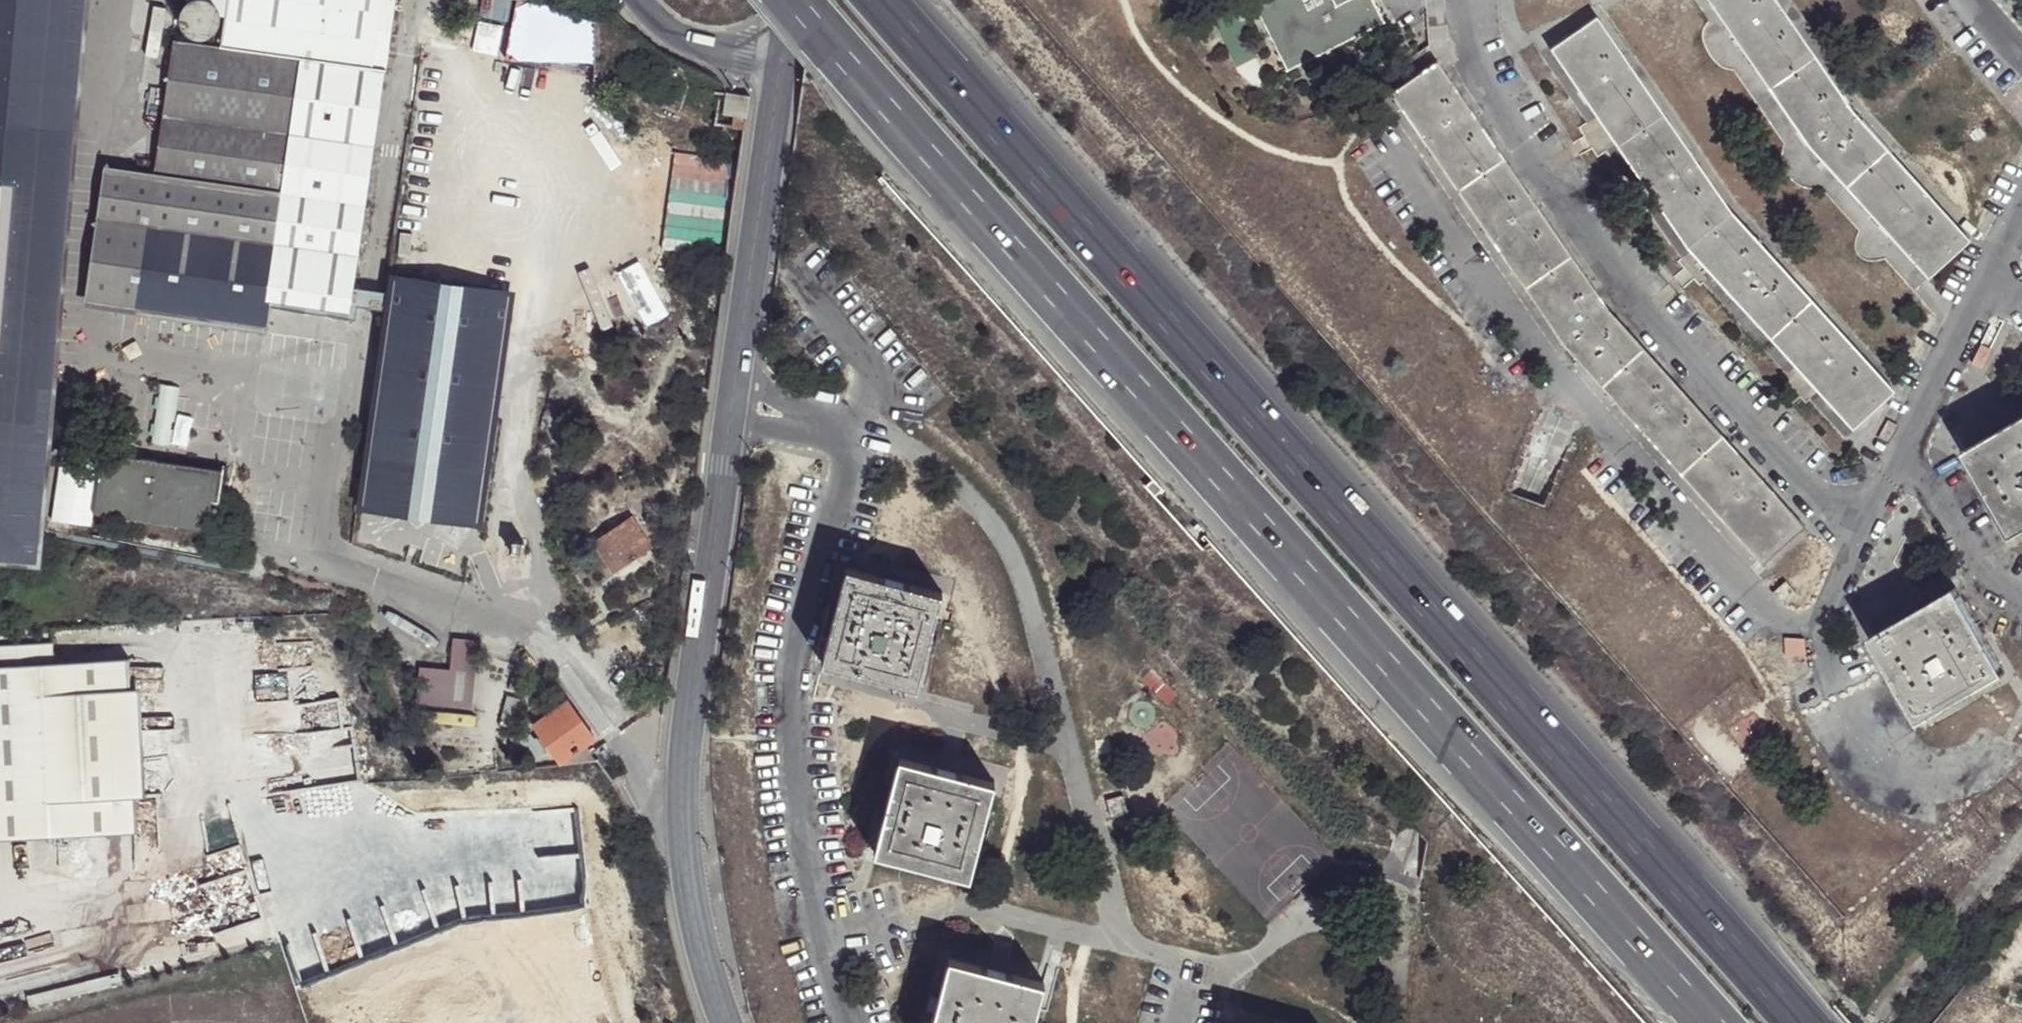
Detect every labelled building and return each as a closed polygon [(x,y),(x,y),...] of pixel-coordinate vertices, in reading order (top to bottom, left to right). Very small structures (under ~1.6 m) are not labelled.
[(41,564),(47,490),(88,0),(0,0),(0,560),(41,564)] [(221,49),(177,44),(158,182),(109,175),(91,306),(266,330),(272,293),(353,304),(388,72),(390,72),(401,0),(228,0),(221,49)] [(525,61),(533,0),(514,0),(507,59),(525,61)] [(1372,0),(1249,0),(1287,74),(1385,23),(1372,0)] [(1769,91),(1816,59),(1777,0),(1708,0),(1769,91)] [(202,2),(193,2),(186,7),(181,14),(180,23),(183,32),(189,39),(197,41),(206,40),(214,36),(219,28),(220,19),(217,11),(211,5),(202,2)] [(1595,17),(1549,49),(1615,146),(1664,117),(1595,17)] [(1850,108),(1816,59),(1769,91),(1805,146),(1844,189),(1888,151),(1850,108)] [(1437,62),(1389,94),(1455,193),(1503,160),(1437,62)] [(747,97),(724,95),(722,115),(732,117),(744,119),(747,97)] [(1730,214),(1664,117),(1615,146),(1686,249),(1730,214)] [(1969,241),(1888,151),(1844,189),(1927,281),(1969,241)] [(1571,257),(1503,160),(1455,193),(1523,289),(1571,257)] [(1813,303),(1730,214),(1686,249),(1769,340),(1813,303)] [(1606,310),(1571,257),(1523,289),(1564,350),(1601,388),(1643,350),(1606,310)] [(476,528),(515,291),(390,273),(355,509),(476,528)] [(1894,393),(1813,303),(1769,340),(1851,434),(1894,393)] [(1721,438),(1643,350),(1601,388),(1679,477),(1721,438)] [(1962,461),(2010,546),(2021,539),(2021,426),(1962,461)] [(1804,528),(1721,438),(1679,477),(1761,566),(1804,528)] [(95,508),(208,524),(213,502),(218,503),(224,468),(221,468),(220,471),(105,454),(105,450),(103,450),(95,508)] [(631,517),(596,540),(613,565),(648,542),(631,517)] [(941,597),(846,572),(821,666),(917,692),(941,597)] [(1776,595),(1787,609),(1799,602),(1786,587),(1776,595)] [(1868,645),(1916,730),(2001,683),(1953,597),(1868,645)] [(450,669),(417,667),(418,703),(470,708),(476,639),(452,638),(450,669)] [(136,832),(135,797),(145,797),(143,689),(133,690),(132,660),(0,663),(0,836),(136,832)] [(582,745),(593,738),(567,700),(532,724),(541,737),(537,739),(544,750),(548,747),(561,766),(592,761),(582,745)] [(994,787),(898,762),(874,857),(970,881),(994,787)] [(1130,817),(1126,800),(1108,804),(1112,821),(1130,817)] [(949,961),(933,1022),(1034,1022),(1043,985),(949,961)] [(2004,1008),(1999,1022),(2021,1022),(2021,1014),(2004,1008)]
